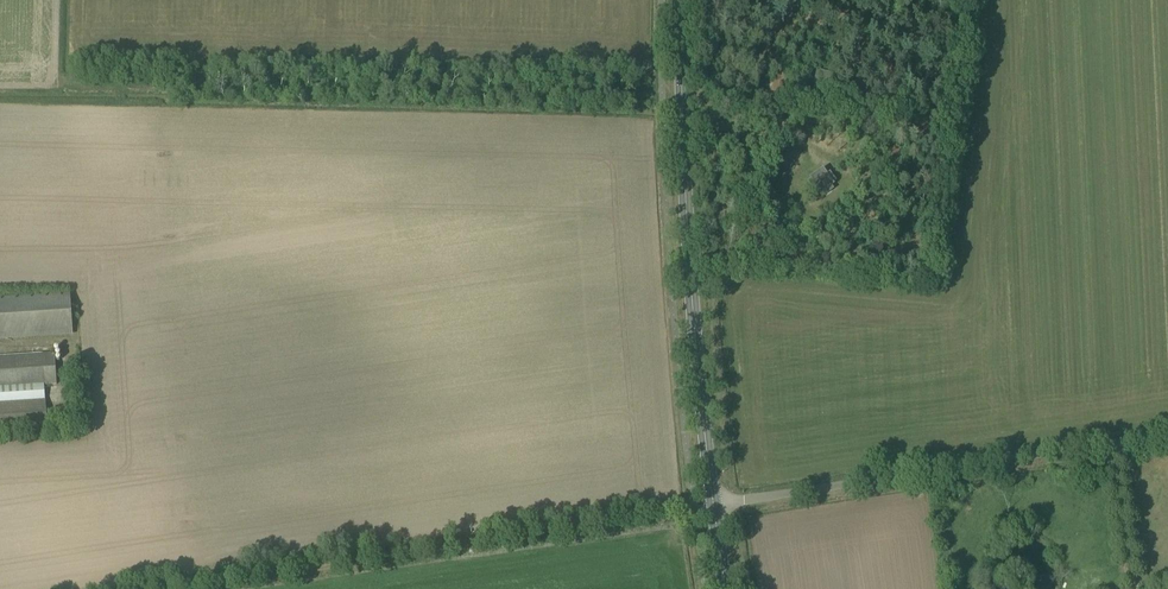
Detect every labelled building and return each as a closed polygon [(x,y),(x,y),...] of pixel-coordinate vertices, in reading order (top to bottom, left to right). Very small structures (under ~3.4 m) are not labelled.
[(816,70),(813,85),(821,87),(823,81),(829,82),(831,73),(825,72),(816,70)] [(823,170),(811,178),(811,179),(815,184),(812,186),(818,194),(820,192),(822,194),(824,192),(826,195),(833,189),(831,186),(833,185),(832,183),(835,181),(831,175),(828,177),(826,175),(823,170)] [(72,336),(70,295),(0,299),(0,341),(72,336)] [(55,354),(0,357),(0,388),(57,385),(55,354)] [(47,430),(45,400),(0,402),(0,433),(47,430)]
